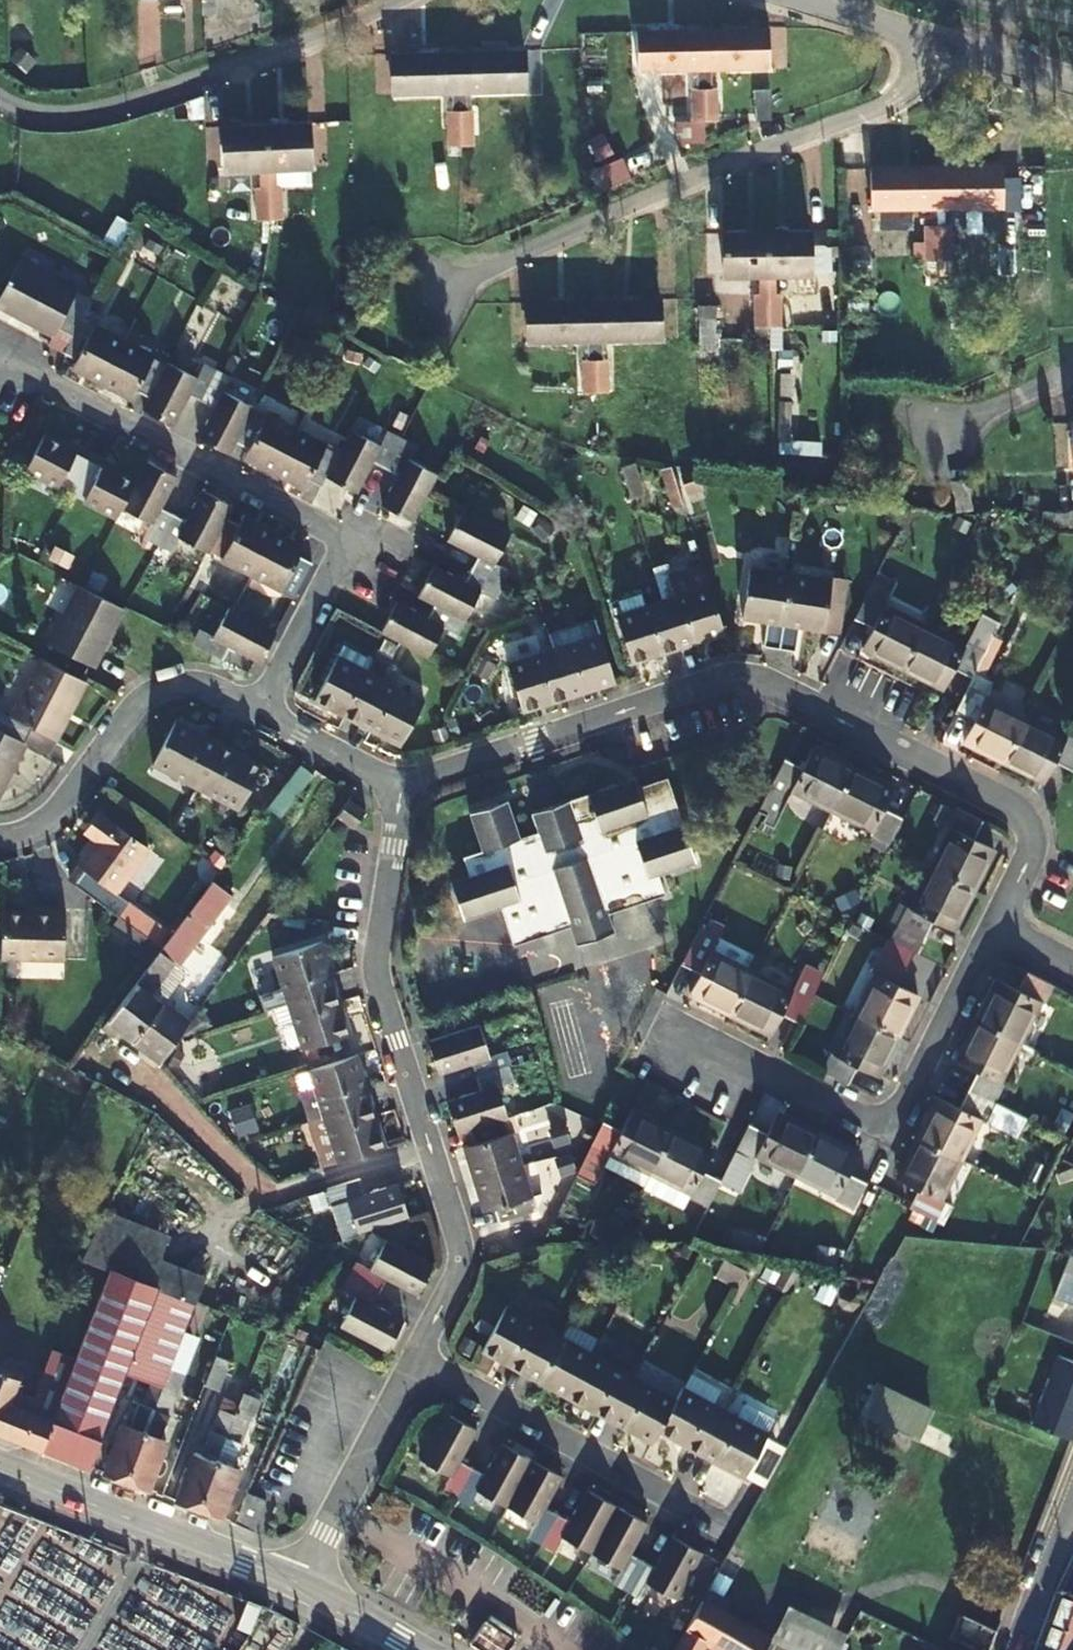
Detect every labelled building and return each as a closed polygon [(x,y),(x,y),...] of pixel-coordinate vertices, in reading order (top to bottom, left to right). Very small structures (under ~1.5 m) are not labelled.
[(702,29),(704,121),(717,121),(716,90),(710,90),(710,70),(768,68),(767,27),(702,29)] [(704,121),(702,29),(637,32),(639,73),(694,71),(694,91),(689,91),(691,122),(704,121)] [(457,54),(459,147),(472,146),(471,113),(466,114),(465,93),(525,91),(524,52),(457,54)] [(459,147),(457,54),(391,55),(392,95),(450,94),(450,115),(444,115),(445,147),(459,147)] [(264,125),(266,222),(279,221),(278,190),(273,190),(272,170),(310,169),(308,123),(264,125)] [(266,222),(264,125),(219,127),(221,171),(256,169),(257,190),(252,190),(254,222),(266,222)] [(934,168),(935,262),(948,261),(948,228),(942,228),(942,209),(1001,209),(1001,167),(934,168)] [(935,262),(934,168),(868,168),(868,209),(925,209),(925,228),(922,228),(922,261),(935,262)] [(1037,272),(1035,212),(1013,213),(1015,273),(1037,272)] [(913,228),(913,213),(891,214),(891,229),(913,228)] [(765,231),(766,326),(780,326),(779,295),(775,295),(774,274),(808,273),(808,230),(765,231)] [(766,326),(765,231),(723,231),(723,274),(758,273),(758,295),(754,295),(754,326),(766,326)] [(89,302),(16,265),(0,296),(0,311),(54,338),(51,343),(63,350),(81,318),(89,302)] [(203,301),(227,316),(245,288),(221,273),(203,301)] [(592,300),(594,394),(607,394),(607,359),(601,359),(601,340),(659,339),(659,299),(592,300)] [(594,394),(592,300),(527,301),(527,342),(586,341),(586,360),(581,360),(582,394),(594,394)] [(410,524),(434,478),(407,464),(414,449),(384,434),(378,448),(348,433),(337,456),(323,449),(325,446),(266,416),(265,418),(249,410),(251,407),(220,392),(228,377),(199,362),(193,375),(164,360),(163,362),(151,355),(152,353),(95,324),(94,325),(81,318),(63,350),(76,356),(69,369),(128,399),(134,388),(146,394),(140,407),(170,423),(186,391),(212,404),(197,434),(196,437),(226,452),(232,441),(245,448),(242,452),(241,456),(246,457),(302,487),(304,483),(306,481),(318,487),(323,478),(353,494),(368,465),(396,479),(381,510),(410,524)] [(778,456),(822,457),(822,441),(795,441),(796,401),(779,401),(778,456)] [(72,495),(118,518),(123,509),(137,482),(105,466),(107,462),(92,455),(78,448),(76,451),(44,435),(26,471),(72,495)] [(137,482),(123,509),(152,523),(145,537),(170,550),(177,537),(207,553),(209,551),(221,557),(219,560),(281,592),(282,588),(295,595),(312,563),(299,557),(304,548),(244,517),(240,525),(226,518),(233,506),(202,490),(188,520),(162,507),(177,477),(147,462),(137,482)] [(630,501),(644,498),(638,464),(624,467),(630,501)] [(671,467),(659,472),(675,508),(704,495),(697,480),(680,487),(671,467)] [(507,540),(459,515),(443,546),(474,562),(461,587),(429,571),(414,602),(430,610),(424,623),(392,607),(377,635),(399,646),(425,660),(438,633),(454,641),(476,598),(491,606),(506,577),(492,570),(507,540)] [(777,651),(789,578),(750,571),(741,620),(764,624),(760,648),(777,651)] [(789,578),(777,651),(792,653),(797,629),(822,634),(830,585),(789,578)] [(82,589),(79,588),(49,645),(92,668),(122,610),(82,589)] [(903,667),(921,628),(883,609),(885,603),(867,595),(854,622),(871,630),(861,651),(875,658),(877,654),(903,667)] [(676,611),(663,615),(675,654),(687,651),(689,657),(723,647),(708,598),(675,609),(676,611)] [(622,627),(618,628),(632,675),(662,665),(660,659),(675,654),(663,615),(647,620),(647,619),(643,604),(617,613),(622,627)] [(195,631),(188,645),(219,661),(226,648),(258,665),(274,634),(227,609),(210,639),(195,631)] [(971,677),(984,651),(969,643),(966,650),(921,628),(903,667),(931,681),(929,684),(944,692),(955,670),(971,677)] [(554,662),(566,700),(579,696),(581,703),(615,693),(600,646),(568,656),(568,657),(554,662)] [(379,685),(390,664),(376,656),(365,677),(335,660),(312,704),(343,721),(346,714),(359,721),(379,685)] [(40,660),(8,718),(0,714),(0,732),(25,745),(45,756),(83,682),(40,660)] [(553,704),(566,700),(554,662),(542,665),(541,664),(506,675),(521,722),(555,712),(553,704)] [(1000,762),(1019,723),(980,704),(989,686),(971,677),(952,715),(969,723),(958,747),(969,753),(971,748),(1000,762)] [(389,691),(379,685),(359,721),(370,727),(366,734),(398,750),(421,706),(390,689),(389,691)] [(1000,762),(1030,777),(1027,781),(1040,787),(1051,766),(1066,774),(1072,761),(1072,743),(1064,739),(1061,745),(1019,723),(1000,762)] [(183,785),(194,790),(213,754),(201,749),(205,742),(175,726),(152,770),(182,786),(183,785)] [(0,732),(0,789),(25,745),(0,732)] [(213,754),(194,790),(207,797),(205,799),(237,815),(260,770),(228,754),(225,761),(213,754)] [(783,764),(752,825),(771,834),(790,795),(831,815),(850,777),(823,763),(824,761),(811,754),(801,773),(783,764)] [(850,777),(831,815),(872,836),(867,845),(886,853),(901,823),(883,815),(894,795),(882,789),(880,792),(850,777)] [(278,816),(293,795),(284,789),(269,809),(278,816)] [(630,792),(564,814),(569,829),(532,842),(511,849),(499,812),(462,825),(474,861),(453,868),(460,886),(441,892),(454,929),(491,917),(503,955),(560,936),(566,956),(605,943),(599,924),(657,904),(651,889),(688,876),(660,791),(633,800),(630,792)] [(337,818),(347,825),(353,830),(365,813),(349,801),(337,818)] [(983,825),(957,812),(946,834),(950,836),(931,876),(971,896),(985,869),(987,870),(994,856),(973,845),(983,825)] [(527,826),(532,842),(569,829),(564,814),(527,826)] [(97,815),(87,829),(100,839),(96,844),(67,879),(119,920),(143,937),(161,951),(171,939),(113,896),(145,851),(97,815)] [(100,839),(87,829),(83,835),(96,844),(100,839)] [(971,896),(931,876),(910,917),(905,914),(889,947),(915,959),(930,928),(952,939),(959,925),(958,923),(971,896)] [(181,1036),(189,1024),(164,1006),(184,978),(175,972),(226,906),(218,901),(213,906),(202,898),(171,939),(161,951),(149,968),(108,1021),(120,1029),(162,1061),(181,1036)] [(0,950),(0,960),(85,963),(88,911),(47,910),(47,917),(2,915),(0,950)] [(143,937),(119,920),(111,930),(135,948),(143,937)] [(727,1021),(748,980),(707,960),(716,942),(698,934),(678,973),(696,983),(685,1003),(699,1011),(701,1008),(727,1021)] [(143,937),(135,948),(130,954),(149,968),(161,951),(143,937)] [(267,1011),(285,1006),(326,995),(323,983),(330,981),(320,948),(254,965),(267,1011)] [(856,1022),(893,1041),(908,1013),(911,1015),(917,1003),(896,993),(906,973),(879,959),(869,979),(876,983),(856,1022)] [(976,1025),(1018,1047),(1038,1006),(1043,1008),(1052,990),(1024,976),(1016,993),(994,983),(987,997),(989,998),(976,1025)] [(797,1031),(810,1003),(792,994),(788,1000),(748,980),(727,1021),(756,1036),(755,1038),(766,1044),(778,1022),(797,1031)] [(326,995),(285,1006),(298,1054),(347,1040),(337,1006),(330,1008),(326,995)] [(113,1039),(120,1029),(108,1021),(101,1031),(113,1039)] [(893,1041),(856,1022),(834,1063),(829,1061),(820,1077),(846,1091),(855,1074),(875,1085),(882,1071),(878,1069),(893,1041)] [(966,1094),(993,1108),(1003,1089),(999,1087),(1018,1047),(976,1025),(962,1052),(959,1051),(953,1064),(975,1075),(966,1094)] [(473,1033),(421,1049),(432,1083),(464,1073),(472,1099),(441,1109),(451,1141),(463,1137),(467,1152),(458,1155),(477,1219),(486,1216),(491,1230),(529,1219),(525,1205),(528,1204),(508,1140),(504,1140),(500,1126),(502,1126),(492,1094),(507,1089),(498,1059),(483,1064),(473,1033)] [(304,1126),(319,1122),(361,1109),(357,1097),(363,1094),(353,1059),(304,1074),(309,1094),(293,1099),(302,1126),(304,1126)] [(918,1143),(959,1163),(979,1123),(1016,1141),(1025,1124),(993,1108),(966,1094),(957,1111),(935,1100),(928,1114),(931,1116),(918,1143)] [(361,1109),(319,1122),(323,1134),(322,1136),(331,1169),(381,1154),(372,1120),(365,1123),(361,1109)] [(590,1150),(574,1182),(592,1191),(608,1158),(649,1178),(669,1138),(643,1126),(644,1123),(630,1115),(619,1137),(601,1127),(597,1135),(590,1150)] [(741,1140),(732,1157),(751,1167),(755,1161),(794,1181),(813,1142),(787,1129),(789,1125),(776,1119),(765,1140),(746,1130),(741,1140)] [(323,1134),(319,1122),(304,1126),(317,1173),(331,1169),(322,1136),(323,1134)] [(686,1205),(704,1214),(718,1185),(702,1178),(713,1155),(699,1147),(697,1151),(669,1138),(649,1178),(640,1196),(680,1216),(686,1205)] [(813,1142),(794,1181),(837,1202),(834,1208),(848,1215),(862,1187),(848,1181),(858,1159),(844,1151),(841,1156),(813,1142)] [(959,1163),(918,1143),(905,1169),(901,1167),(894,1182),(916,1193),(908,1212),(935,1225),(944,1206),(939,1204),(959,1163)] [(358,1183),(325,1192),(330,1209),(345,1204),(354,1235),(358,1234),(405,1219),(396,1188),(363,1198),(358,1183)] [(866,1190),(862,1187),(848,1215),(853,1217),(866,1190)] [(109,1272),(149,1287),(169,1236),(108,1212),(83,1262),(109,1272)] [(354,1263),(348,1276),(379,1292),(385,1282),(415,1297),(431,1267),(383,1242),(369,1270),(354,1263)] [(80,1347),(75,1362),(40,1451),(88,1470),(124,1375),(150,1384),(161,1389),(194,1304),(149,1287),(109,1272),(80,1347)] [(786,1272),(777,1287),(791,1295),(799,1279),(786,1272)] [(379,1292),(348,1276),(340,1291),(353,1298),(338,1328),(386,1353),(402,1322),(372,1306),(379,1292)] [(1072,1306),(1072,1297),(1066,1294),(1062,1302),(1072,1306)] [(515,1360),(528,1367),(547,1332),(534,1325),(535,1323),(504,1307),(481,1350),(512,1367),(515,1360)] [(547,1332),(528,1367),(541,1374),(537,1381),(568,1398),(591,1354),(599,1340),(569,1323),(560,1339),(547,1332)] [(1072,1419),(1072,1340),(1067,1338),(1040,1406),(1072,1419)] [(52,1353),(75,1362),(80,1347),(59,1339),(52,1353)] [(40,1451),(75,1362),(52,1353),(46,1368),(48,1370),(35,1402),(14,1393),(18,1380),(0,1373),(0,1435),(40,1451)] [(604,1408),(615,1414),(635,1379),(623,1373),(624,1372),(591,1354),(568,1398),(600,1416),(604,1408)] [(215,1358),(204,1387),(218,1392),(229,1363),(215,1358)] [(635,1379),(615,1414),(628,1421),(625,1428),(656,1445),(662,1433),(679,1402),(649,1385),(648,1386),(635,1379)] [(161,1389),(150,1384),(141,1406),(136,1404),(127,1428),(123,1426),(117,1443),(111,1441),(105,1456),(110,1459),(103,1475),(124,1483),(161,1389)] [(124,1483),(145,1492),(152,1475),(159,1478),(164,1462),(159,1459),(165,1444),(159,1440),(168,1416),(163,1414),(173,1393),(161,1389),(124,1483)] [(860,1418),(915,1445),(930,1417),(875,1389),(860,1418)] [(709,1448),(727,1415),(715,1408),(716,1406),(685,1390),(679,1402),(662,1433),(691,1449),(696,1442),(709,1448)] [(196,1512),(233,1416),(217,1411),(199,1457),(193,1454),(187,1470),(181,1469),(175,1484),(181,1486),(174,1503),(196,1512)] [(447,1414),(422,1462),(452,1478),(444,1493),(457,1500),(474,1470),(461,1462),(477,1430),(447,1414)] [(727,1415),(709,1448),(722,1456),(718,1464),(748,1480),(771,1437),(742,1421),(741,1422),(727,1415)] [(196,1512),(219,1520),(226,1503),(230,1506),(236,1491),(230,1489),(237,1471),(230,1469),(240,1444),(234,1442),(243,1420),(233,1416),(196,1512)] [(474,1470),(457,1500),(471,1507),(478,1493),(508,1509),(533,1462),(504,1447),(488,1477),(474,1470)] [(533,1462),(508,1509),(537,1524),(529,1539),(543,1547),(559,1516),(545,1509),(562,1478),(533,1462)] [(559,1516),(543,1547),(557,1554),(564,1539),(593,1555),(618,1508),(589,1492),(572,1523),(559,1516)] [(263,1503),(246,1495),(234,1526),(250,1533),(263,1503)] [(649,1524),(618,1508),(593,1555),(623,1570),(615,1586),(628,1592),(645,1562),(632,1555),(649,1524)] [(645,1562),(628,1592),(642,1600),(650,1586),(679,1601),(704,1554),(674,1538),(657,1569),(645,1562)] [(1054,1649),(1072,1649),(1072,1598),(1069,1597),(1049,1649),(1054,1649)] [(236,1626),(251,1633),(260,1606),(246,1600),(236,1626)] [(773,1640),(774,1638),(705,1600),(677,1649),(707,1649),(712,1642),(727,1649),(768,1649),(773,1640)] [(792,1649),(842,1649),(849,1637),(791,1608),(774,1638),(773,1640),(792,1649)] [(468,1645),(483,1649),(505,1649),(514,1626),(479,1614),(468,1645)] [(975,1649),(991,1649),(998,1631),(960,1615),(951,1639),(975,1649)]
